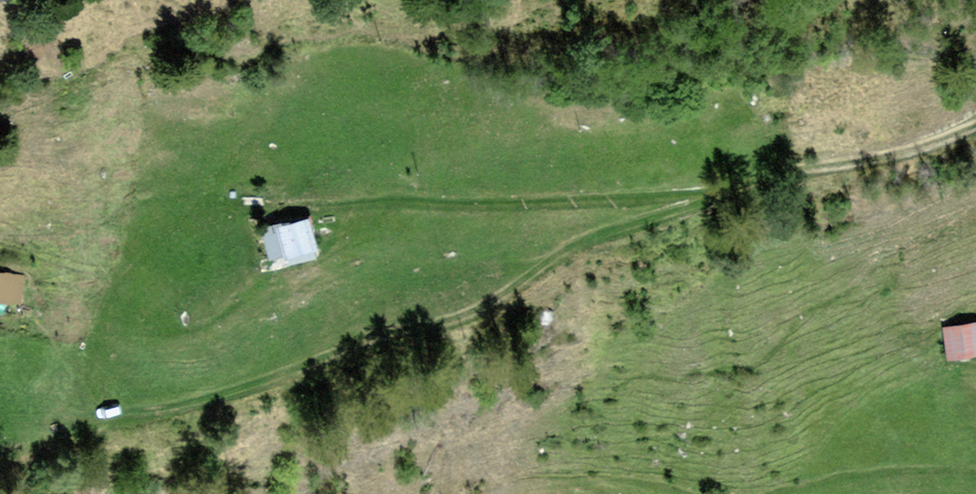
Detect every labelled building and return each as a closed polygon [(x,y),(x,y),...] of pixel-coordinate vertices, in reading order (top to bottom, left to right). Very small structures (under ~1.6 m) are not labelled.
[(318,214),(270,226),(278,255),(298,250),(302,264),(339,254),(318,214)] [(0,274),(0,305),(23,306),(25,276),(0,274)] [(950,323),(955,360),(975,357),(975,319),(950,323)]
